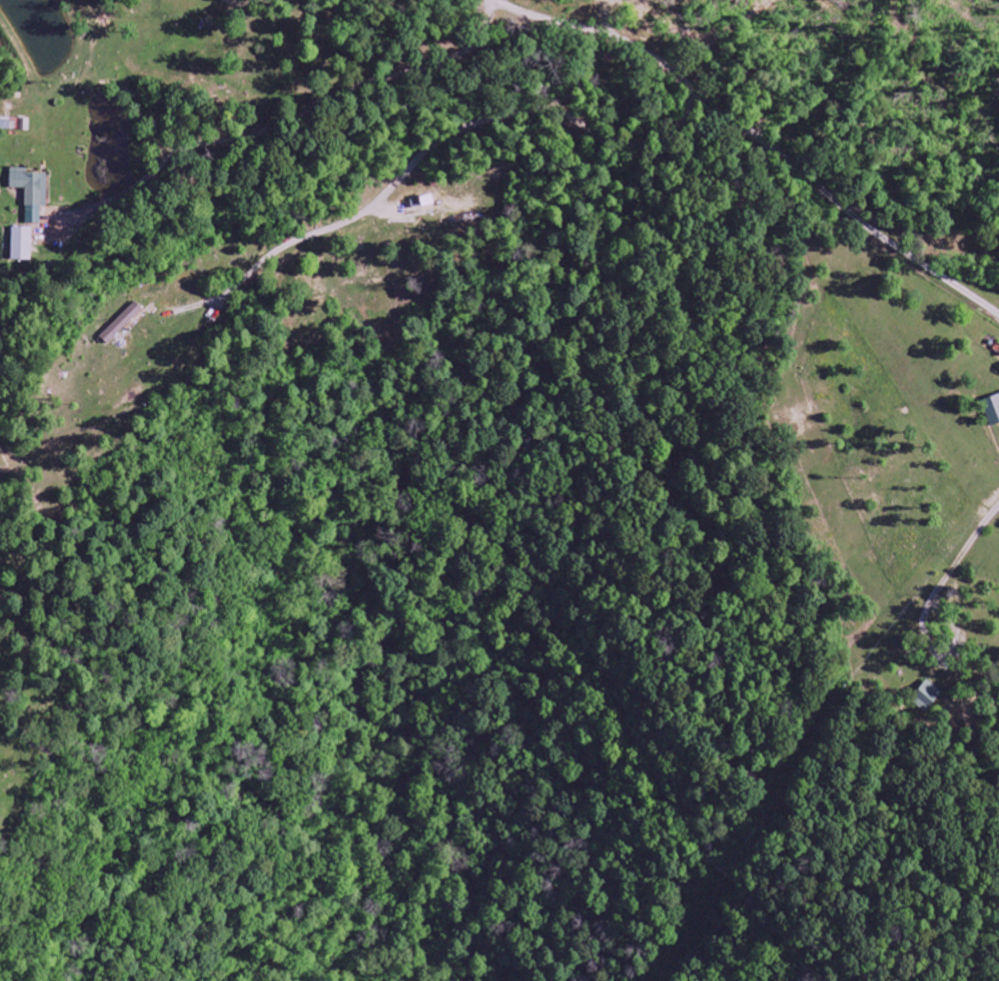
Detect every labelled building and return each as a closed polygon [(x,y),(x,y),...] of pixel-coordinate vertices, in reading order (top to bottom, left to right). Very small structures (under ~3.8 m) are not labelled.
[(26,225),(41,225),(42,207),(48,208),(48,175),(28,174),(28,169),(12,169),(12,189),(27,190),(26,225)] [(423,210),(437,205),(433,195),(419,199),(423,210)] [(33,229),(13,229),(12,261),(32,262),(33,229)] [(101,338),(108,346),(144,311),(137,303),(101,338)] [(998,426),(998,396),(983,403),(993,428),(998,426)] [(927,713),(945,694),(929,680),(911,699),(927,713)]
